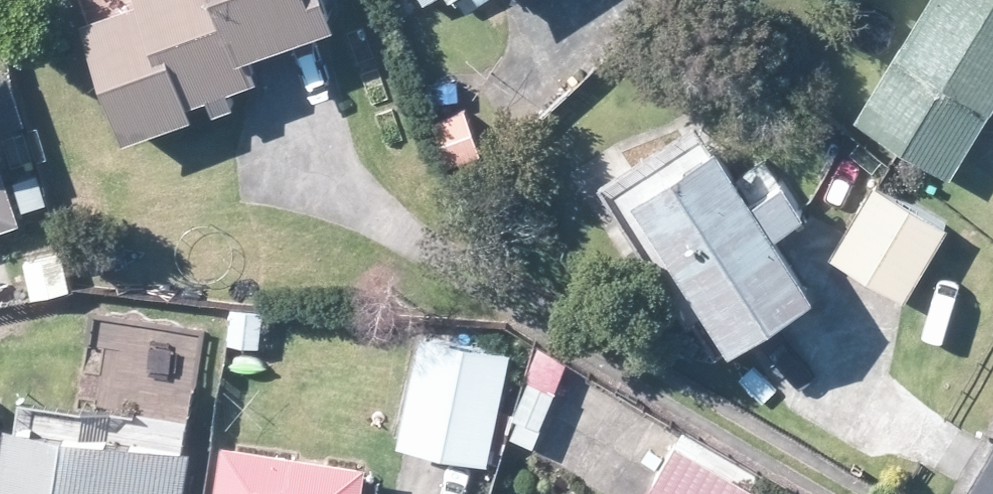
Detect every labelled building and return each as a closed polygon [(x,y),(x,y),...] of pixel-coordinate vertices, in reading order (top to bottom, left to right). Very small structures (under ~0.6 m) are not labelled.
[(97,11),(139,128),(208,104),(203,92),(256,73),(272,67),(262,42),(325,19),(355,9),(352,0),(128,0),(97,11)] [(868,110),(959,167),(992,112),(992,0),(936,0),(868,110)] [(30,117),(36,115),(18,64),(0,71),(0,225),(28,215),(1,141),(16,135),(13,123),(30,117)] [(681,147),(696,147),(705,136),(698,121),(683,119),(676,129),(674,132),(677,139),(681,147)] [(868,192),(896,154),(858,126),(831,163),(868,192)] [(799,170),(780,183),(771,188),(734,132),(653,186),(749,332),(752,336),(834,283),(821,263),(792,220),(804,211),(820,201),(799,170)] [(23,175),(31,203),(54,196),(45,168),(23,175)] [(914,293),(957,221),(883,179),(850,233),(840,249),(906,289),(914,293)] [(31,255),(36,282),(76,275),(70,248),(31,255)] [(267,341),(268,305),(237,303),(236,339),(267,341)] [(409,438),(485,453),(496,455),(517,346),(430,329),(409,438)] [(568,365),(572,357),(542,341),(530,374),(536,377),(516,431),(539,440),(564,374),(568,365)] [(192,436),(28,409),(14,493),(196,493),(205,437),(192,436)] [(379,458),(234,437),(225,493),(373,493),(379,458)] [(759,483),(685,439),(652,493),(763,493),(767,487),(759,483)]
